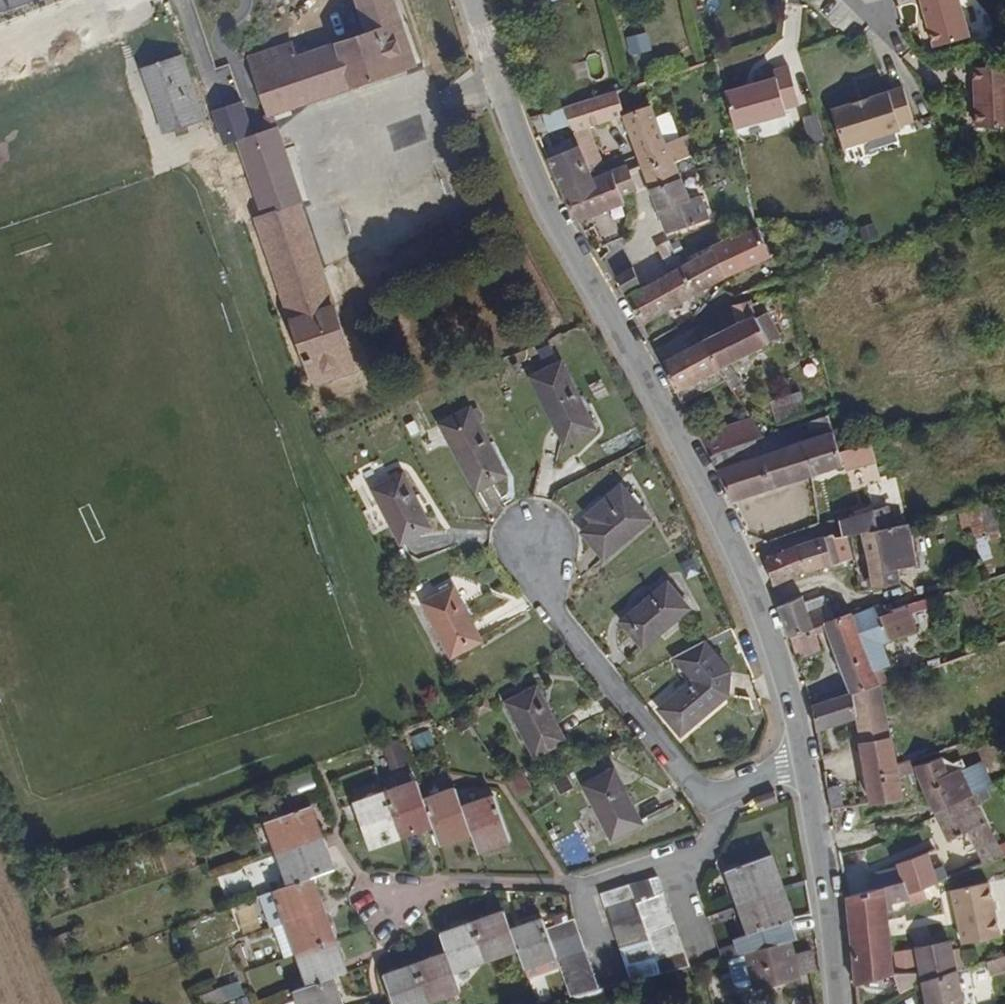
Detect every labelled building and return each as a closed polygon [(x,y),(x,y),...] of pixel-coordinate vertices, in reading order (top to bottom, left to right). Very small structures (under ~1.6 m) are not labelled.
[(415,66),(392,0),(372,0),(357,5),(367,32),(295,56),(291,43),(248,57),(268,115),(272,114),(415,66)] [(959,0),(921,0),(934,46),(969,36),(959,0)] [(206,117),(185,54),(141,69),(162,131),(206,117)] [(992,60),(976,119),(1004,128),(1004,64),(992,60)] [(784,107),(799,103),(788,64),(773,68),(775,75),(724,91),(734,128),(786,112),(784,107)] [(912,120),(902,87),(831,108),(842,147),(899,130),(898,125),(912,120)] [(623,113),(616,88),(561,105),(568,123),(571,131),(587,125),(622,114),(623,113)] [(672,160),(650,104),(623,113),(622,114),(642,171),(672,160)] [(568,123),(561,105),(541,112),(545,130),(568,123)] [(276,125),(272,114),(268,115),(264,117),(267,128),(276,125)] [(301,202),(276,125),(267,128),(236,139),(262,216),(255,218),(294,329),(312,382),(354,368),(296,203),(301,202)] [(602,164),(587,125),(571,131),(577,145),(587,169),(602,164)] [(587,169),(577,145),(545,157),(552,174),(560,193),(591,179),(587,169)] [(697,176),(689,154),(672,160),(679,177),(682,182),(697,176)] [(679,177),(672,160),(642,171),(649,187),(679,177)] [(634,189),(626,166),(609,172),(619,195),(628,191),(634,189)] [(619,195),(609,172),(591,179),(560,193),(563,201),(576,221),(624,203),(619,195)] [(688,199),(682,182),(679,177),(649,187),(666,233),(706,219),(698,196),(688,199)] [(631,200),(628,191),(619,195),(624,203),(631,200)] [(725,277),(769,253),(757,224),(711,244),(712,248),(725,277)] [(657,250),(669,243),(666,239),(654,245),(657,250)] [(678,259),(669,243),(657,250),(667,266),(678,259)] [(694,293),(725,277),(712,248),(678,263),(694,293)] [(694,293),(678,263),(624,298),(638,323),(694,293)] [(640,283),(632,266),(613,277),(622,293),(640,283)] [(787,297),(784,291),(777,293),(779,300),(787,297)] [(755,313),(750,299),(730,306),(736,322),(756,314),(755,313)] [(776,336),(765,308),(755,313),(756,314),(768,340),(776,336)] [(716,367),(768,340),(756,314),(736,322),(702,340),(716,367)] [(725,380),(716,367),(702,340),(659,363),(669,381),(681,402),(725,380)] [(593,426),(559,363),(531,378),(564,440),(593,426)] [(836,402),(834,397),(833,393),(822,397),(824,406),(836,402)] [(834,431),(829,413),(806,421),(811,438),(834,431)] [(765,435),(751,415),(746,417),(709,432),(699,435),(709,454),(752,439),(765,435)] [(507,473),(474,421),(448,438),(479,490),(507,473)] [(843,463),(834,431),(811,438),(800,441),(810,474),(843,463)] [(759,454),(752,439),(709,454),(716,468),(759,454)] [(810,474),(800,441),(759,454),(716,468),(732,499),(810,474)] [(433,531),(401,475),(371,491),(404,547),(433,531)] [(605,557),(649,518),(619,485),(586,515),(594,522),(583,532),(605,557)] [(992,499),(958,508),(962,526),(971,524),(980,558),(993,555),(987,531),(999,528),(992,499)] [(875,529),(870,510),(839,520),(844,537),(845,538),(861,533),(875,529)] [(844,537),(839,520),(834,521),(837,532),(842,533),(844,537)] [(914,564),(903,523),(875,529),(861,533),(873,589),(901,583),(898,568),(914,564)] [(848,549),(845,538),(844,537),(842,533),(837,532),(832,534),(837,552),(848,549)] [(837,552),(832,534),(809,539),(795,544),(804,570),(840,561),(837,552)] [(804,570),(795,544),(765,560),(773,585),(804,570)] [(643,644),(687,606),(667,582),(621,621),(643,644)] [(480,642),(451,587),(422,603),(452,657),(480,642)] [(804,602),(802,595),(779,604),(789,635),(813,625),(808,612),(804,602)] [(827,606),(823,595),(804,602),(808,612),(827,606)] [(834,618),(830,604),(827,606),(808,612),(813,625),(825,621),(834,618)] [(881,643),(915,630),(905,604),(879,612),(877,605),(852,615),(851,612),(834,618),(825,621),(851,693),(879,685),(874,671),(870,661),(886,655),(881,643)] [(820,648),(813,625),(789,635),(796,657),(820,648)] [(678,731),(725,691),(727,668),(703,640),(672,656),(692,679),(658,708),(678,731)] [(891,665),(886,655),(870,661),(874,671),(891,665)] [(899,795),(879,685),(851,693),(810,704),(814,728),(851,714),(870,800),(899,795)] [(563,738),(536,687),(506,702),(535,754),(563,738)] [(976,792),(960,757),(944,763),(941,756),(913,763),(923,792),(932,810),(976,792)] [(638,823),(611,770),(583,783),(611,836),(638,823)] [(528,791),(516,772),(505,779),(516,797),(528,791)] [(840,806),(836,783),(825,785),(829,808),(840,806)] [(758,805),(777,798),(773,789),(754,795),(758,805)] [(508,842),(493,799),(462,809),(457,796),(425,807),(419,790),(357,812),(369,849),(434,827),(440,846),(471,836),(477,853),(508,842)] [(980,805),(982,803),(976,792),(932,810),(948,837),(968,829),(983,861),(1004,853),(1004,838),(998,841),(980,805)] [(312,807),(265,822),(288,887),(275,891),(286,922),(297,954),(308,986),(292,993),(296,1003),(339,1003),(330,979),(345,974),(312,879),(334,872),(312,807)] [(932,867),(927,848),(895,859),(897,864),(902,878),(906,889),(934,879),(932,867)] [(792,919),(768,856),(725,872),(750,935),(738,939),(743,952),(746,951),(790,940),(796,938),(789,920),(792,919)] [(958,870),(955,859),(932,867),(934,879),(949,874),(958,870)] [(902,878),(897,864),(868,872),(873,886),(881,884),(902,878)] [(979,879),(976,864),(958,870),(949,874),(951,886),(979,879)] [(690,965),(657,874),(600,892),(632,980),(690,965)] [(910,899),(906,889),(902,878),(881,884),(884,909),(889,907),(889,903),(910,899)] [(912,903),(937,891),(934,879),(906,889),(910,899),(912,903)] [(995,934),(983,879),(979,879),(951,886),(948,887),(957,934),(959,942),(995,934)] [(884,909),(881,884),(873,886),(845,894),(849,932),(886,923),(884,909)] [(574,920),(546,930),(543,922),(510,933),(504,915),(441,937),(447,956),(383,978),(392,1003),(430,1003),(460,994),(454,975),(516,954),(523,971),(557,960),(570,996),(598,989),(574,920)] [(297,954),(286,922),(273,926),(284,958),(297,954)] [(888,938),(886,923),(849,932),(851,947),(888,938)] [(959,942),(957,934),(947,938),(948,945),(959,942)] [(894,974),(888,938),(851,947),(855,985),(864,981),(894,974)] [(948,945),(947,938),(910,949),(918,969),(922,980),(953,969),(954,969),(948,945)] [(793,953),(790,940),(746,951),(755,986),(799,976),(798,973),(793,953)] [(815,968),(810,948),(793,953),(798,973),(815,968)] [(994,957),(998,972),(1004,970),(1004,954),(994,957)] [(922,980),(918,969),(909,973),(912,985),(921,981),(922,980)] [(960,997),(953,969),(922,980),(921,981),(926,1003),(961,1003),(960,997)] [(245,993),(240,981),(203,995),(206,1003),(216,1003),(245,993)] [(873,990),(856,994),(857,1003),(877,1003),(873,990)]
